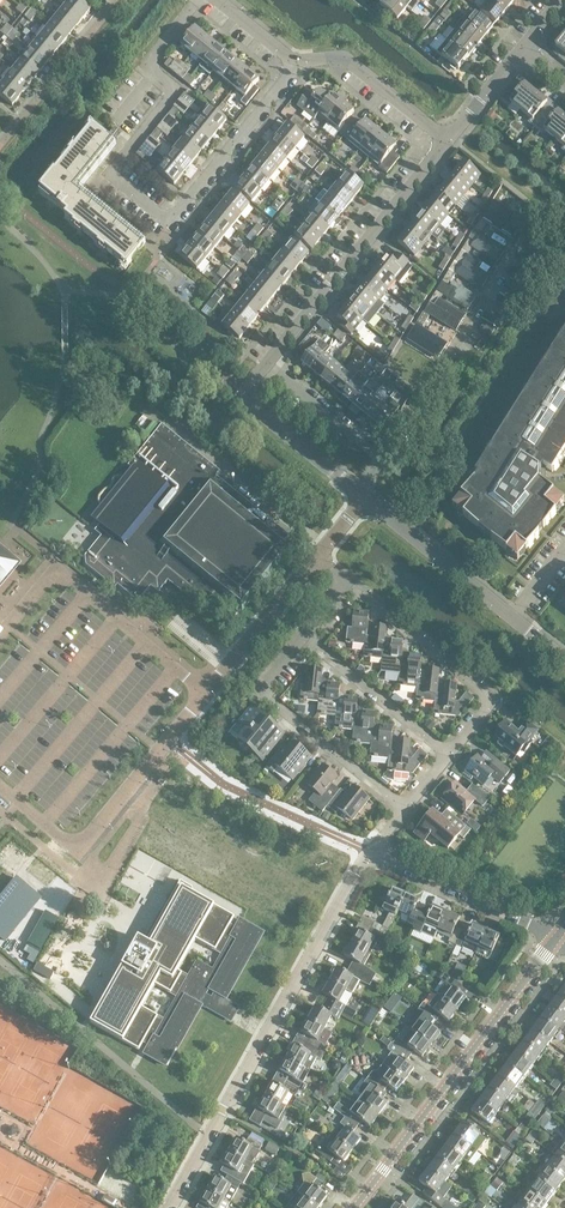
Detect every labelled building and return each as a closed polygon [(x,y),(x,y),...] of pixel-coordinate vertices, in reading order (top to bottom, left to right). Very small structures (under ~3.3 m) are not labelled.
[(79,0),(71,0),(65,7),(82,21),(91,10),(79,0)] [(396,0),(386,0),(380,7),(382,9),(381,11),(386,15),(388,13),(397,21),(406,9),(396,0)] [(406,9),(413,0),(396,0),(406,9)] [(508,0),(490,0),(489,1),(504,14),(512,4),(508,0)] [(444,6),(438,1),(435,5),(441,10),(444,6)] [(504,14),(489,1),(481,12),(496,24),(504,14)] [(26,11),(29,7),(23,2),(20,6),(26,11)] [(456,8),(450,4),(446,9),(452,13),(456,8)] [(26,11),(20,6),(16,10),(22,15),(26,11)] [(82,21),(65,7),(56,18),(73,31),(82,21)] [(38,14),(32,9),(29,13),(35,18),(38,14)] [(452,13),(446,9),(444,12),(449,17),(452,13)] [(493,28),(476,15),(471,10),(462,21),(467,26),(484,39),(493,28)] [(35,18),(29,13),(25,17),(31,22),(35,18)] [(428,26),(431,22),(426,17),(422,21),(428,26)] [(73,31),(56,18),(48,28),(65,42),(73,31)] [(428,26),(422,21),(419,25),(424,30),(428,26)] [(440,28),(434,24),(430,28),(436,33),(440,28)] [(7,25),(4,28),(10,33),(11,33),(14,30),(13,29),(12,29),(7,25)] [(484,39),(467,26),(459,35),(476,49),(484,39)] [(4,28),(1,33),(5,36),(6,37),(7,38),(11,33),(10,33),(4,28)] [(65,42),(48,28),(39,39),(56,53),(65,42)] [(185,48),(192,54),(206,37),(195,28),(181,45),(179,48),(183,51),(185,48)] [(436,33),(430,28),(427,32),(433,37),(436,33)] [(14,30),(11,33),(17,39),(20,35),(15,30),(14,30)] [(476,49),(459,35),(453,31),(445,40),(446,41),(468,59),(476,49)] [(11,33),(7,38),(8,38),(13,43),(17,39),(11,33)] [(564,36),(556,47),(558,49),(554,53),(559,56),(558,57),(564,63),(564,37),(564,36)] [(206,37),(192,54),(199,59),(197,62),(201,65),(203,62),(216,45),(206,37)] [(56,53),(39,39),(31,50),(47,63),(56,53)] [(446,41),(437,52),(442,56),(441,57),(451,65),(449,68),(454,71),(456,69),(458,71),(468,59),(446,41)] [(201,65),(200,66),(210,75),(213,71),(227,54),(216,45),(203,62),(201,65)] [(47,63),(31,50),(22,60),(39,74),(47,63)] [(227,54),(213,71),(224,80),(238,63),(227,54)] [(170,59),(165,65),(169,69),(170,68),(177,73),(184,64),(177,58),(174,63),(170,59)] [(39,74),(22,60),(13,71),(30,85),(39,74)] [(238,63),(224,80),(235,88),(248,71),(238,63)] [(184,64),(177,73),(184,79),(183,81),(186,83),(191,77),(188,74),(187,74),(191,69),(184,64)] [(30,85),(13,71),(5,82),(21,95),(30,85)] [(248,71),(235,88),(245,97),(241,102),(246,107),(260,90),(255,86),(259,80),(248,71)] [(191,77),(186,83),(191,87),(196,81),(191,77)] [(510,103),(521,112),(536,94),(524,84),(524,85),(518,81),(502,100),(508,105),(510,103)] [(5,82),(0,88),(0,96),(13,106),(21,95),(5,82)] [(189,90),(186,94),(192,98),(195,94),(189,90)] [(207,101),(212,94),(208,91),(203,97),(207,101)] [(318,115),(320,116),(336,96),(333,94),(329,99),(319,91),(314,98),(308,93),(298,106),(315,120),(318,115)] [(207,101),(212,104),(217,98),(212,94),(207,101)] [(547,103),(536,94),(521,112),(531,120),(529,123),(536,128),(547,114),(542,110),(547,103)] [(336,96),(320,116),(332,126),(348,106),(336,96)] [(227,120),(210,107),(207,105),(204,109),(207,111),(201,118),(218,131),(227,120)] [(348,106),(332,126),(344,136),(354,124),(348,119),(354,112),(348,106)] [(175,107),(171,111),(177,116),(181,112),(175,107)] [(171,111),(168,115),(174,120),(177,116),(171,111)] [(547,114),(536,128),(542,133),(544,130),(554,139),(564,126),(564,118),(558,111),(552,118),(547,114)] [(490,122),(494,117),(490,113),(485,119),(490,122)] [(290,122),(301,131),(306,125),(295,116),(290,122)] [(168,118),(161,129),(170,135),(176,124),(168,118)] [(218,131),(201,118),(195,125),(193,123),(190,126),(209,142),(218,131)] [(359,128),(354,124),(344,136),(356,146),(372,126),(365,121),(359,128)] [(305,139),(288,125),(279,136),(296,150),(305,139)] [(144,246),(75,190),(114,143),(93,126),(39,193),(128,266),(144,246)] [(209,142),(190,126),(187,130),(190,132),(184,139),(201,153),(209,142)] [(372,126),(356,146),(368,156),(384,136),(372,126)] [(554,139),(564,147),(563,150),(564,151),(564,126),(554,139)] [(117,140),(122,133),(115,128),(110,134),(117,140)] [(158,128),(154,133),(160,137),(164,133),(158,128)] [(308,136),(314,141),(317,136),(311,132),(308,136)] [(154,133),(151,136),(152,137),(157,141),(160,137),(154,133)] [(296,150),(279,136),(270,146),(287,160),(296,150)] [(384,136),(368,156),(380,166),(379,168),(387,174),(400,158),(399,158),(394,154),(395,154),(394,153),(397,150),(397,148),(396,147),(397,146),(384,136)] [(520,146),(523,142),(517,137),(514,141),(520,146)] [(201,153),(184,139),(178,146),(175,144),(173,148),(192,163),(201,153)] [(310,141),(305,148),(304,147),(301,151),(311,158),(319,147),(310,141)] [(287,160),(270,146),(262,156),(258,153),(258,154),(279,171),(287,160)] [(192,163),(173,148),(170,151),(173,153),(167,160),(183,174),(192,163)] [(140,150),(137,154),(143,159),(146,155),(141,151),(140,150)] [(279,171),(258,154),(255,157),(255,160),(257,162),(253,168),(270,182),(279,171)] [(316,166),(319,162),(313,157),(310,161),(316,166)] [(183,174),(167,160),(161,168),(158,165),(155,169),(158,171),(158,172),(175,185),(183,174)] [(316,166),(310,161),(306,165),(312,170),(316,166)] [(464,161),(456,172),(473,185),(481,175),(464,161)] [(328,169),(322,164),(319,168),(325,173),(328,169)] [(270,182),(253,168),(244,178),(261,192),(270,182)] [(325,173),(319,168),(315,172),(321,177),(325,173)] [(354,173),(362,180),(365,175),(357,169),(354,173)] [(473,185),(456,172),(448,182),(464,196),(473,185)] [(364,186),(347,173),(338,184),(355,197),(364,186)] [(261,192),(244,178),(235,189),(253,203),(261,192)] [(297,179),(294,183),(300,188),(303,184),(297,179)] [(448,182),(439,192),(456,206),(462,210),(470,200),(464,196),(448,182)] [(294,183),(291,187),(297,192),(300,188),(294,183)] [(303,184),(300,188),(306,193),(309,189),(303,184)] [(355,197),(338,184),(330,194),(346,208),(355,197)] [(300,188),(297,192),(303,197),(306,193),(300,188)] [(324,189),(315,200),(321,205),(338,219),(346,208),(330,194),(324,189)] [(489,198),(493,192),(488,189),(484,195),(489,198)] [(250,205),(233,192),(224,203),(241,216),(250,205)] [(456,206),(439,192),(431,202),(448,216),(456,206)] [(489,198),(484,195),(480,202),(485,204),(489,198)] [(281,208),(285,204),(279,199),(275,204),(281,208)] [(494,200),(483,218),(515,238),(527,221),(494,200)] [(448,216),(431,202),(423,212),(440,226),(448,216)] [(241,216),(224,203),(215,213),(232,227),(241,216)] [(281,208),(275,204),(272,207),(278,212),(281,208)] [(321,205),(312,216),(329,229),(333,224),(336,226),(338,226),(342,222),(338,219),(321,205)] [(293,211),(287,206),(284,210),(290,215),(293,211)] [(290,215),(284,210),(281,215),(287,220),(290,215)] [(475,220),(479,214),(474,211),(470,217),(475,220)] [(440,226),(423,212),(415,222),(432,236),(440,226)] [(232,227),(215,213),(207,224),(224,238),(232,227)] [(329,229),(312,216),(304,226),(320,240),(329,229)] [(475,220),(470,217),(466,224),(471,226),(475,220)] [(432,236),(415,222),(407,232),(423,246),(432,236)] [(224,238),(207,224),(198,235),(215,248),(224,238)] [(261,233),(264,229),(258,225),(255,228),(261,233)] [(320,240),(304,226),(295,237),(312,251),(320,240)] [(261,233),(255,228),(252,233),(258,237),(261,233)] [(473,248),(497,263),(505,250),(476,232),(474,231),(462,251),(468,255),(473,248)] [(273,236),(267,232),(264,235),(270,240),(273,236)] [(423,246),(407,232),(398,243),(415,256),(423,246)] [(461,242),(465,236),(461,233),(457,240),(461,242)] [(215,248),(198,235),(189,245),(206,259),(215,248)] [(270,240),(264,235),(260,240),(266,245),(270,240)] [(309,254),(292,240),(283,251),(300,265),(309,254)] [(461,242),(457,240),(453,246),(457,249),(461,242)] [(206,259),(189,245),(180,256),(197,270),(206,259)] [(242,247),(239,250),(245,255),(248,251),(242,247)] [(239,250),(236,255),(241,259),(245,255),(239,250)] [(248,251),(245,255),(251,260),(255,257),(248,251)] [(300,265),(283,251),(275,262),(292,275),(300,265)] [(480,262),(468,255),(462,251),(455,262),(462,267),(457,274),(481,289),(489,277),(476,269),(480,262)] [(413,267),(398,254),(392,260),(387,256),(383,261),(381,260),(378,260),(375,263),(400,284),(413,267)] [(245,255),(241,259),(248,265),(251,260),(245,255)] [(447,255),(443,262),(447,264),(451,258),(447,255)] [(292,275),(275,262),(266,272),(283,286),(292,275)] [(439,268),(434,276),(438,280),(447,264),(443,262),(439,268)] [(400,284),(375,263),(372,267),(372,270),(375,272),(371,277),(387,290),(395,281),(399,284),(400,284)] [(220,270),(226,275),(229,271),(224,266),(220,270)] [(217,274),(223,279),(226,275),(220,270),(217,274)] [(501,291),(512,299),(520,287),(517,284),(524,275),(517,270),(511,278),(510,278),(501,291)] [(283,286),(266,272),(258,283),(274,297),(283,286)] [(229,277),(235,282),(238,278),(232,273),(229,277)] [(229,277),(226,281),(232,286),(235,282),(229,277)] [(387,290),(371,277),(363,287),(379,300),(387,290)] [(274,297),(258,283),(249,294),(266,307),(274,297)] [(470,293),(453,283),(449,288),(442,284),(437,291),(468,310),(472,303),(467,299),(470,293)] [(379,300),(363,287),(354,297),(377,315),(385,305),(379,300)] [(215,295),(212,299),(218,303),(221,300),(224,296),(218,291),(215,295)] [(419,300),(424,302),(428,296),(423,293),(419,300)] [(266,307),(249,294),(240,304),(257,318),(266,307)] [(377,315),(354,297),(346,307),(363,321),(368,325),(377,315)] [(435,305),(431,302),(425,310),(457,331),(468,314),(441,297),(435,305)] [(209,303),(206,306),(212,311),(214,308),(218,303),(212,299),(209,303)] [(415,306),(420,309),(424,302),(419,300),(415,306)] [(257,318),(240,304),(232,315),(249,328),(257,318)] [(363,321),(346,307),(338,317),(354,331),(363,321)] [(483,317),(496,324),(500,317),(486,310),(483,317)] [(249,328),(232,315),(223,326),(239,340),(249,328)] [(405,322),(410,325),(414,318),(409,315),(405,322)] [(482,330),(492,334),(495,324),(486,321),(482,330)] [(401,328),(406,331),(410,325),(405,322),(401,328)] [(407,339),(439,359),(449,342),(417,322),(407,339)] [(337,340),(342,334),(338,331),(333,336),(337,340)] [(475,480),(452,507),(518,560),(539,533),(538,533),(543,528),(564,502),(539,481),(539,479),(544,480),(545,467),(552,471),(551,472),(552,472),(559,464),(564,455),(564,331),(562,333),(560,336),(559,335),(558,336),(559,337),(557,340),(557,344),(547,359),(544,362),(541,364),(540,364),(540,365),(541,365),(539,369),(539,373),(529,388),(526,390),(524,393),(523,392),(522,393),(523,394),(521,397),(521,401),(511,416),(508,418),(506,421),(505,421),(504,421),(505,422),(503,426),(503,429),(475,474),(478,475),(475,480)] [(341,343),(346,337),(342,334),(337,340),(341,343)] [(392,344),(396,347),(400,340),(396,338),(392,344)] [(312,371),(325,354),(330,349),(319,340),(301,362),(312,371)] [(388,350),(392,353),(396,347),(392,344),(388,350)] [(357,356),(362,350),(358,347),(354,353),(357,356)] [(362,360),(366,354),(362,350),(357,356),(362,360)] [(379,358),(384,362),(388,356),(383,352),(379,358)] [(325,354),(312,371),(322,379),(335,362),(325,354)] [(335,362),(322,379),(332,387),(346,370),(335,362)] [(350,365),(346,370),(332,387),(342,395),(360,373),(350,365)] [(360,373),(342,395),(352,403),(370,381),(360,373)] [(370,381),(352,403),(362,412),(379,391),(380,390),(370,381)] [(379,391),(362,412),(372,420),(389,399),(379,391)] [(389,399),(372,420),(383,428),(400,407),(389,399)] [(222,473),(183,442),(162,425),(128,467),(132,470),(92,519),(100,526),(95,532),(102,537),(85,557),(86,566),(113,587),(116,584),(136,600),(141,600),(151,587),(159,593),(168,582),(210,615),(226,595),(242,608),(290,549),(284,545),(290,537),(218,478),(222,473)] [(0,547),(0,586),(19,563),(15,559),(0,547)] [(346,643),(365,645),(365,642),(373,643),(375,626),(368,625),(369,613),(354,611),(352,628),(347,628),(346,643)] [(387,627),(375,626),(373,643),(365,642),(365,645),(363,657),(382,659),(383,660),(383,656),(390,657),(391,650),(384,649),(387,627)] [(392,640),(391,650),(390,657),(383,656),(383,660),(382,659),(381,672),(400,674),(400,671),(408,672),(410,655),(403,654),(404,642),(392,640)] [(422,656),(410,655),(408,672),(400,671),(400,674),(398,686),(417,688),(418,688),(418,685),(425,686),(426,678),(419,678),(422,656)] [(300,700),(318,702),(319,703),(319,699),(326,700),(328,683),(321,682),(323,670),(308,668),(306,686),(301,685),(300,700)] [(427,669),(426,678),(425,686),(418,685),(418,688),(417,688),(416,700),(435,702),(435,703),(436,699),(443,700),(445,683),(438,682),(439,670),(427,669)] [(340,684),(328,683),(326,700),(319,699),(319,703),(318,702),(317,715),(336,717),(337,714),(344,714),(346,697),(339,696),(340,684)] [(457,685),(445,683),(443,700),(436,699),(435,703),(435,702),(434,715),(459,717),(474,699),(467,692),(459,702),(455,702),(457,685)] [(358,699),(346,697),(344,714),(337,714),(336,717),(335,729),(354,731),(354,728),(362,729),(362,721),(356,720),(358,699)] [(252,709),(231,734),(237,739),(249,738),(250,739),(250,740),(251,751),(257,755),(277,730),(270,723),(267,726),(265,725),(266,723),(266,721),(265,720),(263,719),(261,719),(260,720),(257,718),(258,717),(258,715),(257,713),(252,709)] [(363,712),(362,721),(362,729),(354,728),(354,731),(352,743),(371,745),(372,745),(372,742),(379,743),(381,726),(374,725),(375,713),(363,712)] [(505,747),(516,756),(517,757),(522,751),(525,752),(532,743),(530,741),(538,731),(526,721),(518,731),(506,721),(499,730),(501,732),(496,738),(500,741),(497,745),(503,750),(505,747)] [(393,727),(381,726),(379,743),(372,742),(372,745),(371,745),(370,758),(389,760),(390,757),(397,757),(399,740),(392,739),(393,727)] [(409,758),(409,756),(411,741),(399,740),(397,757),(390,757),(389,760),(387,772),(413,775),(428,756),(420,749),(412,759),(409,758)] [(284,745),(275,756),(266,767),(273,773),(277,768),(292,780),(299,771),(302,770),(305,766),(304,765),(311,757),(296,744),(290,751),(284,745)] [(491,767),(477,756),(466,770),(484,785),(491,776),(500,783),(510,771),(496,760),(491,767)] [(323,813),(327,807),(333,800),(324,793),(337,778),(323,766),(308,785),(316,792),(309,801),(323,813)] [(482,806),(489,798),(472,785),(466,792),(455,783),(442,799),(461,814),(473,799),(482,806)] [(341,790),(333,800),(327,807),(336,814),(340,809),(353,820),(368,800),(355,789),(349,797),(341,790)] [(433,811),(415,834),(424,842),(430,835),(448,849),(459,836),(463,839),(471,830),(467,827),(447,810),(441,818),(433,811)] [(467,824),(478,831),(482,825),(471,818),(467,824)] [(0,901),(0,937),(4,941),(40,897),(18,879),(0,901)] [(139,938),(91,1023),(139,1050),(144,1042),(149,1045),(145,1054),(164,1064),(167,1066),(168,1066),(171,1061),(174,1055),(175,1053),(175,1052),(176,1051),(177,1049),(176,1049),(183,1036),(185,1034),(186,1032),(195,1016),(201,1006),(205,1009),(212,998),(207,995),(209,990),(215,993),(225,999),(244,966),(249,956),(262,933),(241,921),(240,920),(236,929),(230,926),(234,917),(190,892),(192,889),(180,882),(165,908),(146,942),(139,938)] [(393,888),(385,906),(383,911),(390,914),(383,927),(375,923),(371,930),(368,928),(367,928),(385,939),(385,937),(399,912),(398,912),(406,894),(393,888)] [(419,900),(406,894),(398,912),(399,912),(412,918),(408,925),(415,928),(422,913),(415,910),(419,900)] [(415,928),(414,929),(421,933),(434,939),(437,933),(446,912),(433,906),(428,916),(422,913),(415,928)] [(46,912),(28,943),(41,950),(59,919),(46,912)] [(459,918),(446,912),(437,933),(450,939),(449,943),(455,946),(462,931),(455,928),(459,918)] [(476,955),(486,930),(473,924),(468,934),(462,931),(455,946),(463,949),(476,955)] [(367,928),(364,934),(359,931),(352,943),(371,955),(378,942),(382,944),(384,941),(393,946),(395,943),(385,937),(385,939),(367,928)] [(499,937),(486,930),(476,955),(490,961),(490,960),(496,963),(504,947),(496,943),(499,937)] [(371,955),(352,943),(344,956),(353,961),(350,968),(378,983),(383,986),(385,982),(380,979),(381,977),(377,974),(377,975),(364,966),(371,955)] [(37,964),(34,971),(51,980),(54,973),(37,964)] [(337,969),(330,982),(353,995),(360,983),(370,987),(373,981),(377,984),(378,983),(350,968),(346,974),(337,969)] [(455,971),(437,995),(457,1011),(466,999),(457,992),(462,987),(475,996),(479,990),(455,971)] [(353,995),(330,982),(322,995),(332,1000),(329,1006),(343,1014),(353,995)] [(397,992),(386,1006),(392,1012),(403,997),(397,992)] [(559,994),(550,1006),(564,1017),(564,999),(559,994)] [(457,1011),(437,995),(428,1007),(424,1003),(419,1009),(436,1022),(441,1017),(449,1022),(457,1011)] [(316,1007),(309,1020),(325,1029),(332,1016),(339,1020),(343,1014),(329,1006),(325,1012),(316,1007)] [(550,1006),(542,1018),(559,1031),(564,1023),(564,1017),(550,1006)] [(410,1022),(406,1027),(411,1030),(431,1046),(440,1034),(432,1028),(436,1022),(419,1009),(414,1015),(410,1022)] [(559,1031),(542,1018),(533,1029),(550,1042),(559,1031)] [(325,1029),(309,1020),(301,1033),(311,1038),(307,1044),(323,1052),(333,1034),(325,1029)] [(550,1042),(533,1029),(524,1041),(541,1054),(550,1042)] [(431,1046),(411,1030),(407,1035),(410,1037),(405,1044),(397,1038),(393,1044),(410,1058),(415,1052),(422,1058),(431,1046)] [(541,1054),(524,1041),(515,1053),(533,1066),(541,1054)] [(295,1045),(287,1058),(311,1071),(318,1059),(322,1062),(326,1055),(323,1053),(323,1052),(307,1044),(304,1050),(295,1045)] [(413,1069),(406,1064),(410,1058),(393,1044),(392,1044),(387,1050),(392,1053),(383,1064),(405,1081),(413,1069)] [(533,1066),(515,1053),(507,1064),(524,1077),(533,1066)] [(311,1071),(287,1058),(280,1071),(289,1076),(286,1082),(300,1090),(303,1092),(307,1086),(304,1084),(311,1071)] [(396,1093),(405,1081),(383,1064),(378,1072),(373,1072),(367,1080),(384,1093),(388,1087),(396,1093)] [(524,1077),(507,1064),(498,1076),(515,1089),(524,1077)] [(515,1089),(498,1076),(489,1088),(507,1101),(515,1089)] [(557,1078),(554,1082),(560,1087),(563,1083),(557,1078)] [(387,1104),(379,1098),(384,1093),(367,1080),(360,1089),(361,1098),(359,1101),(360,1102),(364,1105),(379,1116),(387,1104)] [(273,1083),(266,1096),(282,1106),(290,1092),(296,1096),(300,1090),(286,1082),(282,1088),(273,1083)] [(560,1087),(554,1082),(550,1086),(557,1091),(560,1087)] [(329,1104),(341,1088),(335,1083),(326,1094),(323,1099),(329,1104)] [(507,1101),(489,1088),(480,1099),(498,1112),(507,1101)] [(323,1099),(326,1094),(320,1091),(317,1096),(323,1099)] [(282,1106),(266,1096),(258,1110),(268,1115),(264,1121),(284,1132),(286,1128),(289,1130),(291,1126),(288,1124),(287,1126),(275,1119),(279,1112),(285,1115),(288,1109),(282,1106)] [(498,1112),(480,1099),(471,1111),(489,1124),(498,1112)] [(536,1105),(543,1110),(546,1106),(539,1101),(536,1105)] [(379,1116),(364,1105),(360,1102),(358,1106),(356,1105),(350,1112),(338,1103),(334,1110),(345,1118),(358,1128),(362,1122),(370,1128),(379,1116)] [(533,1110),(530,1113),(537,1118),(540,1114),(543,1110),(536,1105),(533,1110)] [(546,1112),(553,1117),(556,1114),(549,1109),(546,1112)] [(546,1112),(543,1117),(549,1122),(553,1117),(546,1112)] [(358,1128),(345,1118),(340,1124),(346,1129),(337,1140),(352,1151),(361,1139),(353,1134),(358,1128)] [(463,1122),(454,1134),(471,1147),(480,1135),(463,1122)] [(519,1128),(526,1133),(528,1129),(522,1124),(519,1128)] [(544,1130),(537,1125),(534,1129),(541,1135),(544,1130)] [(515,1133),(522,1138),(526,1133),(519,1128),(515,1133)] [(529,1136),(535,1141),(538,1137),(532,1132),(529,1136)] [(471,1147),(454,1134),(445,1146),(462,1159),(471,1147)] [(352,1151),(337,1140),(332,1136),(318,1154),(330,1163),(335,1156),(343,1163),(352,1151)] [(529,1136),(526,1140),(532,1145),(535,1141),(529,1136)] [(236,1139),(229,1152),(252,1165),(255,1160),(257,1160),(260,1153),(260,1152),(264,1145),(250,1137),(246,1145),(236,1139)] [(276,1157),(281,1148),(270,1142),(265,1151),(276,1157)] [(562,1142),(557,1149),(557,1151),(554,1155),(564,1163),(564,1145),(562,1142)] [(462,1159),(445,1146),(437,1158),(454,1171),(462,1159)] [(252,1165),(229,1152),(222,1165),(231,1170),(228,1177),(242,1184),(243,1185),(254,1166),(252,1165)] [(498,1156),(505,1161),(508,1157),(501,1152),(498,1156)] [(511,1159),(518,1164),(521,1160),(514,1155),(511,1159)] [(554,1155),(556,1157),(548,1168),(564,1181),(564,1163),(554,1155)] [(454,1171),(437,1158),(428,1169),(445,1182),(454,1171)] [(511,1159),(508,1164),(515,1169),(518,1164),(511,1159)] [(564,1181),(548,1168),(539,1180),(556,1193),(564,1181)] [(428,1169),(419,1182),(427,1188),(423,1194),(441,1207),(445,1201),(446,1201),(436,1194),(445,1182),(428,1169)] [(484,1175),(490,1180),(494,1176),(487,1171),(484,1175)] [(319,1191),(324,1185),(310,1174),(303,1175),(304,1184),(298,1193),(300,1195),(317,1207),(319,1207),(327,1197),(319,1191)] [(481,1179),(487,1184),(490,1180),(484,1175),(481,1179)] [(238,1191),(242,1184),(228,1177),(224,1183),(215,1178),(208,1191),(231,1203),(238,1191)] [(494,1183),(500,1188),(504,1183),(497,1179),(494,1183)] [(556,1193),(539,1180),(530,1192),(547,1204),(556,1193)] [(447,1197),(452,1185),(446,1182),(440,1194),(447,1197)] [(494,1183),(491,1187),(497,1192),(500,1188),(494,1183)] [(208,1191),(201,1203),(209,1207),(228,1207),(231,1203),(224,1200),(208,1191)] [(530,1192),(521,1203),(528,1207),(544,1207),(547,1204),(530,1192)] [(300,1195),(298,1193),(287,1207),(317,1207),(300,1195)] [(466,1199),(473,1203),(476,1199),(470,1194),(466,1199)]
